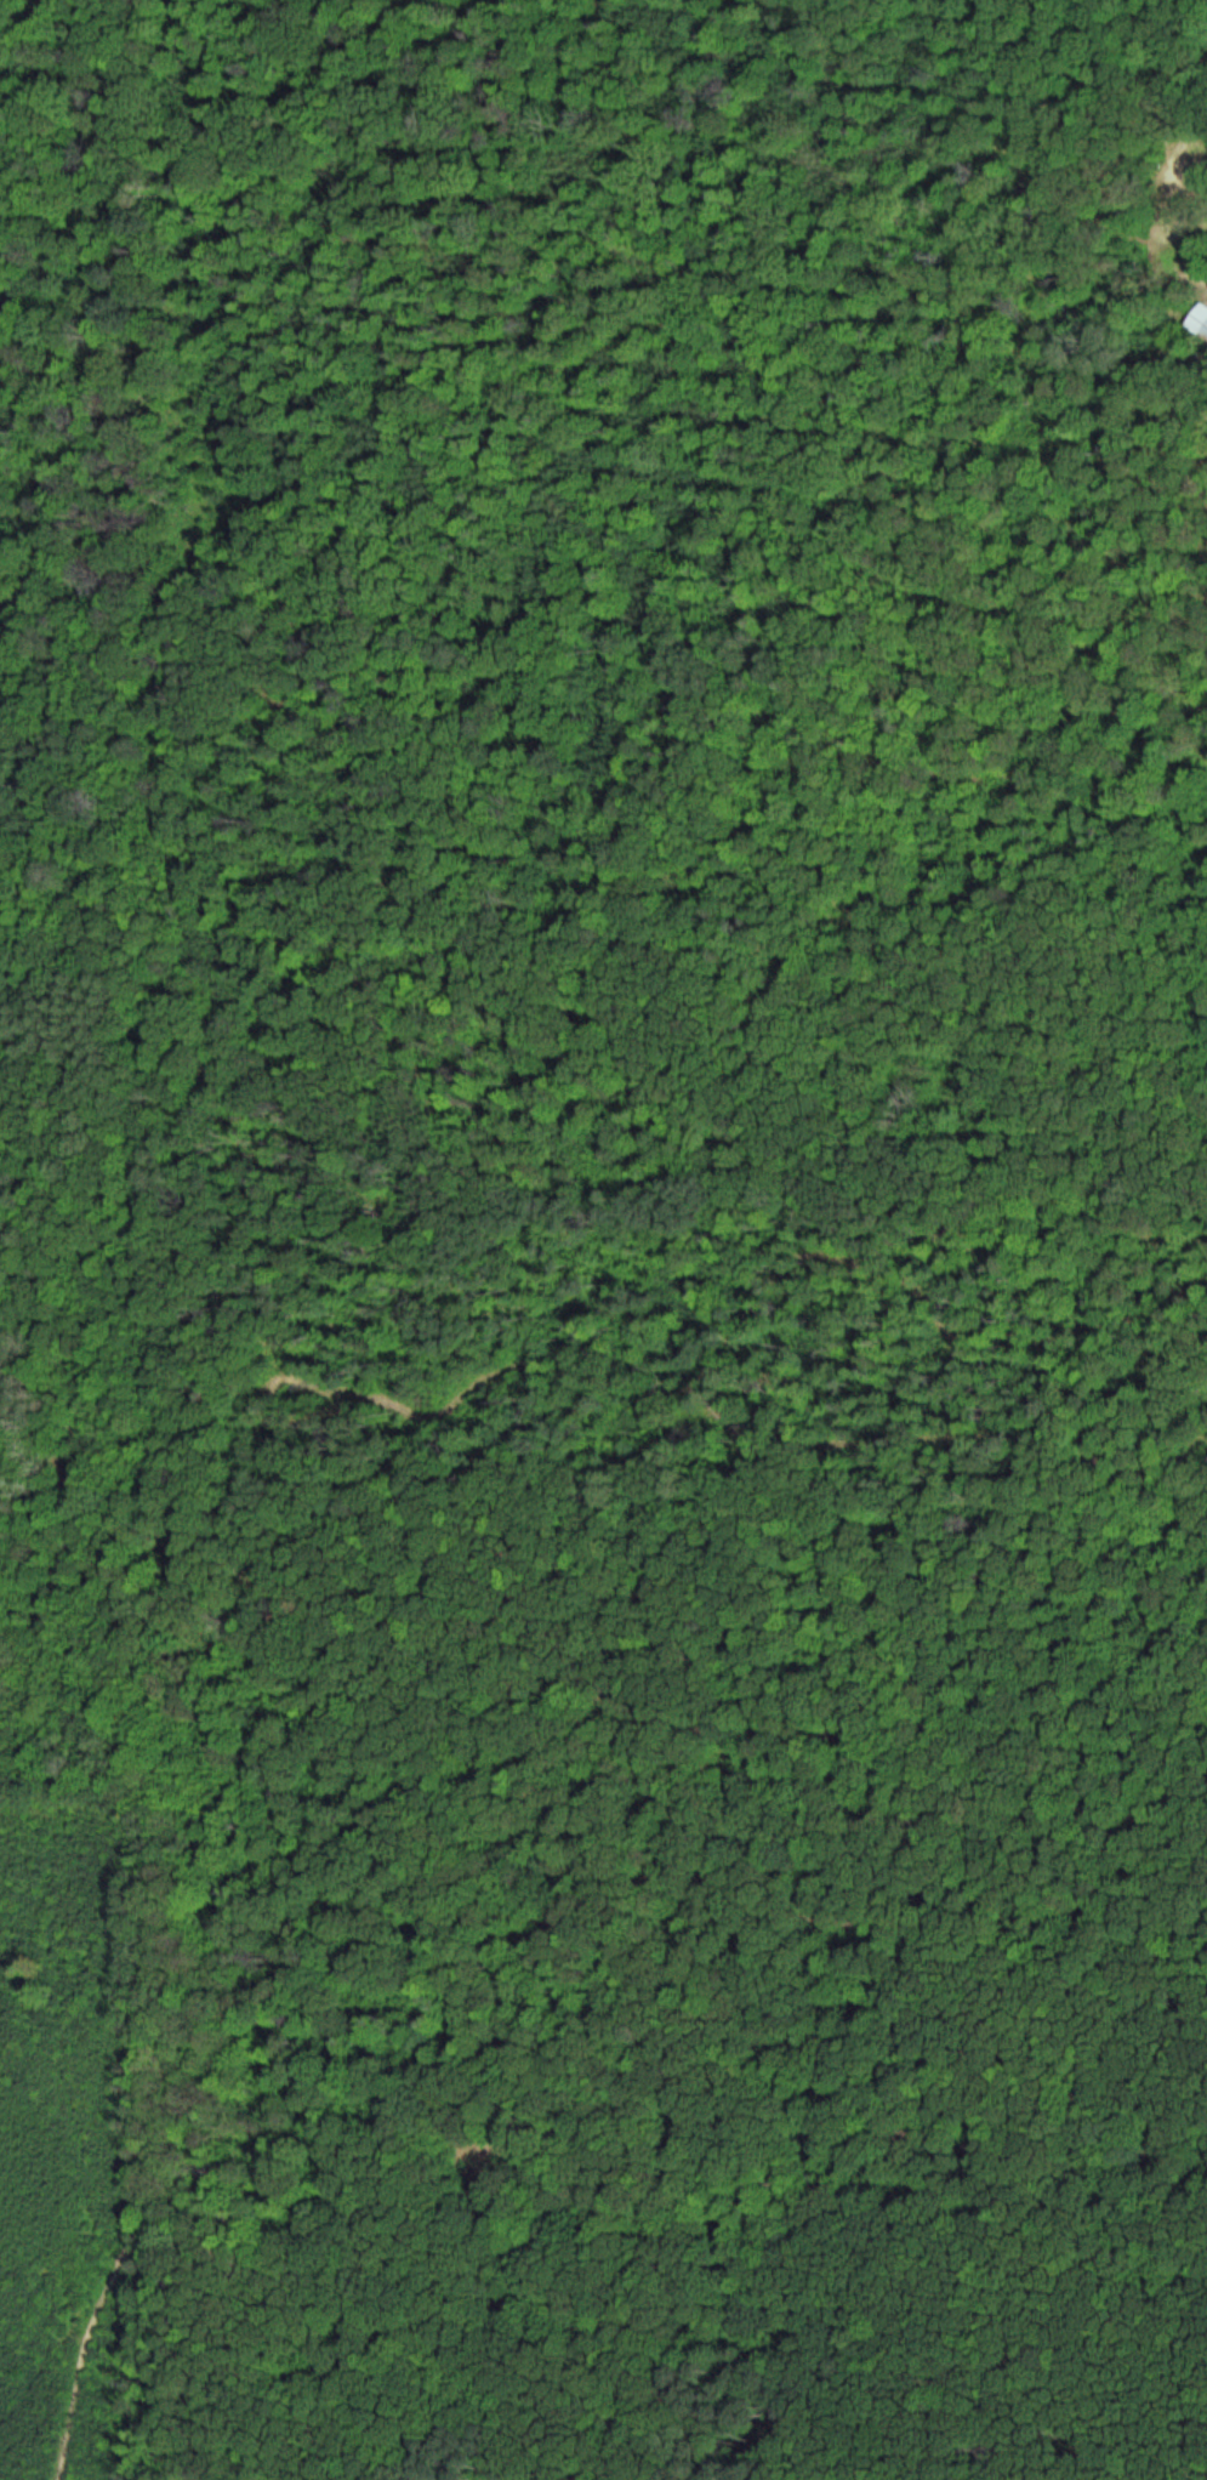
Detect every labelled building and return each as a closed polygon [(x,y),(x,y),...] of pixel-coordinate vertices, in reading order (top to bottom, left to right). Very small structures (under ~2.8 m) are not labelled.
[(1206,339),(1206,303),(1204,301),(1187,325),(1206,339)]
